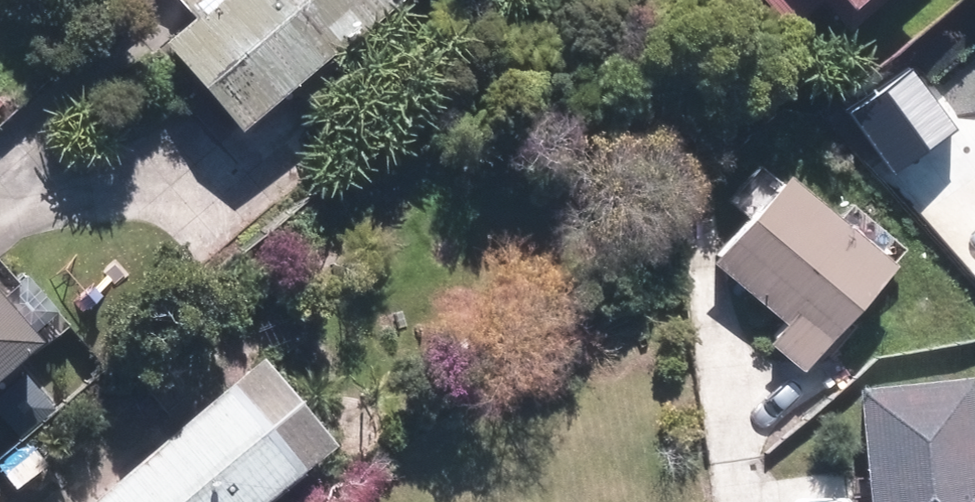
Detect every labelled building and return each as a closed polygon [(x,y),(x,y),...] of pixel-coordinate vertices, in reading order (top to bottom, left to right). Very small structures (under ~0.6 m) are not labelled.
[(253,115),(371,11),(376,16),(394,0),(197,0),(204,8),(178,31),(253,115)] [(796,20),(820,0),(780,0),(796,20)] [(175,45),(150,19),(103,64),(128,90),(175,45)] [(910,54),(847,107),(897,167),(960,114),(910,54)] [(902,251),(800,161),(721,249),(796,315),(783,330),(809,354),(902,251)] [(0,257),(0,366),(55,318),(0,257)] [(94,501),(262,501),(347,432),(275,346),(91,498),(94,501)] [(868,379),(882,501),(974,501),(974,367),(868,379)]
